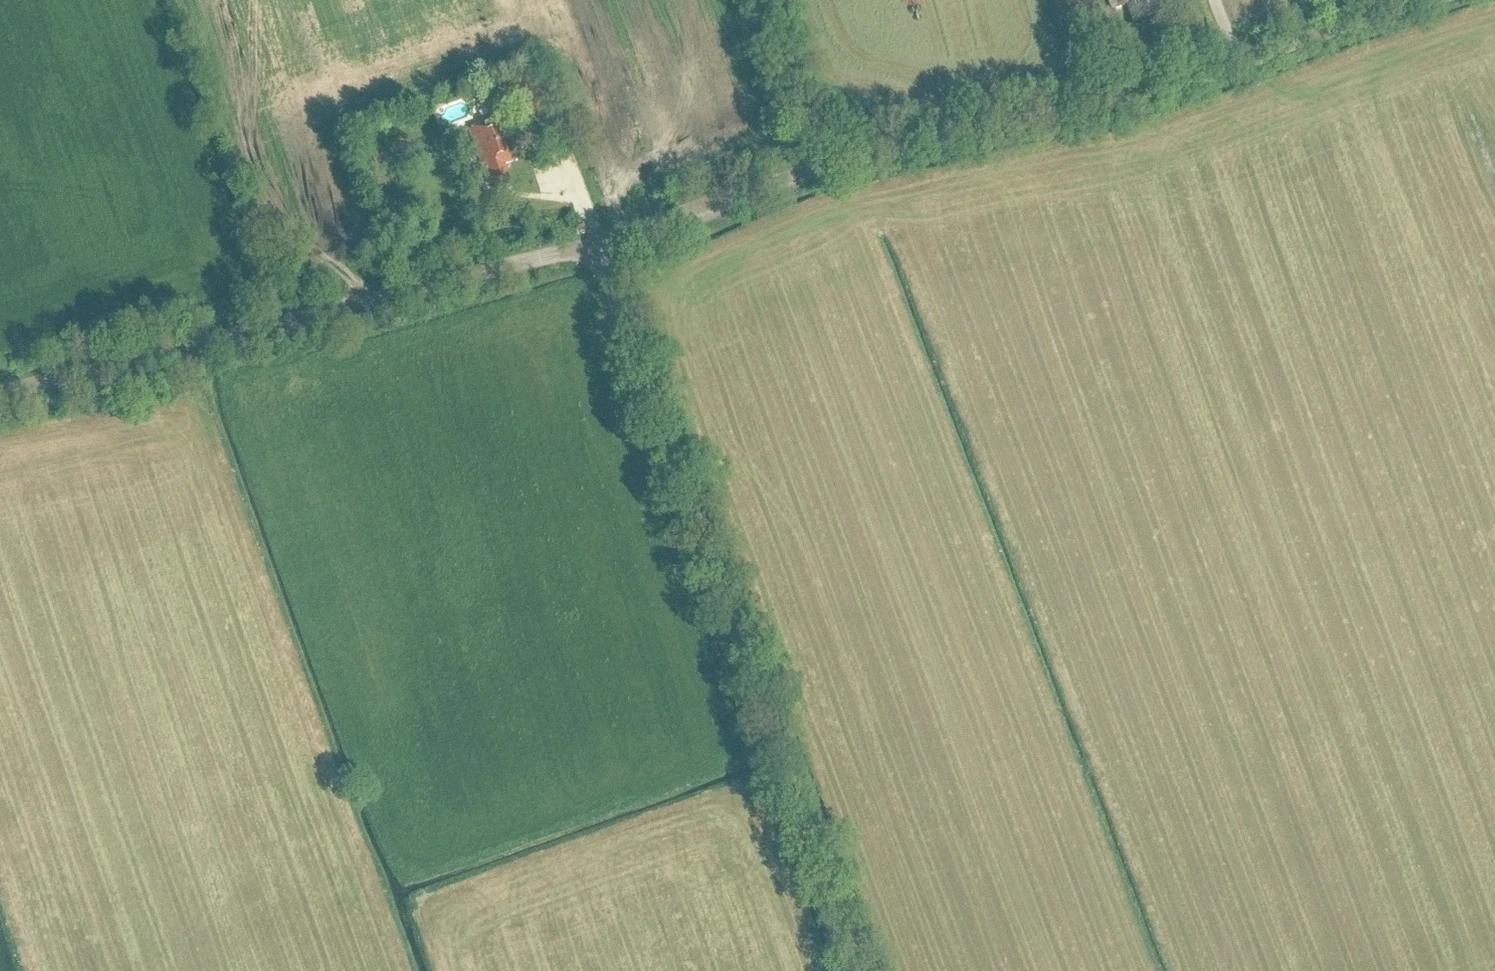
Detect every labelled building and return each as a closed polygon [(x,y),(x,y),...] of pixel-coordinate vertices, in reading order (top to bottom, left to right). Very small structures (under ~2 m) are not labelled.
[(1164,12),(1159,0),(1108,0),(1113,12),(1126,7),(1132,24),(1164,12)] [(517,162),(505,127),(501,118),(469,130),(474,144),(473,144),(482,168),(489,187),(493,186),(496,193),(512,188),(504,167),(517,162)]
